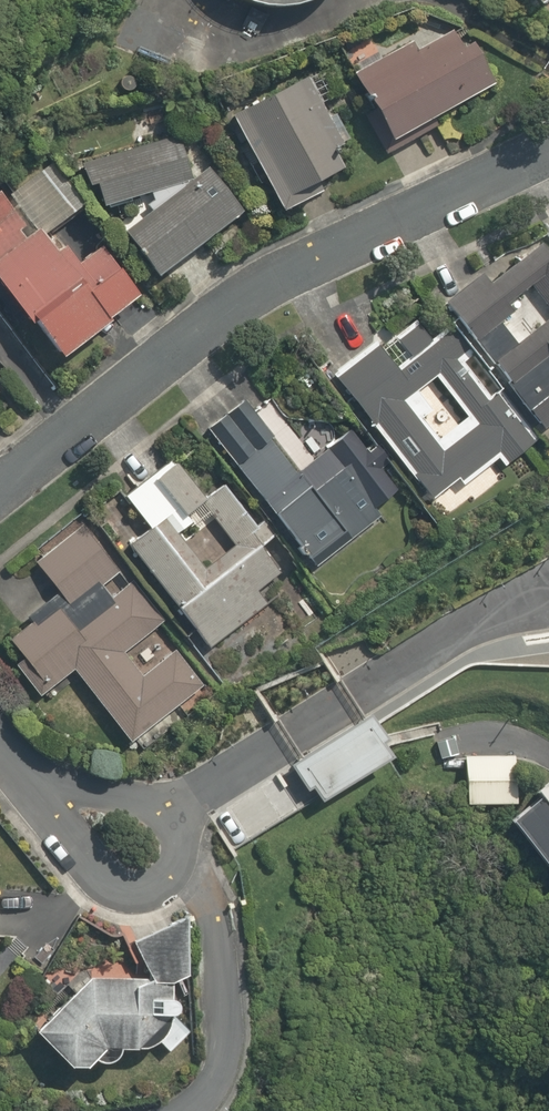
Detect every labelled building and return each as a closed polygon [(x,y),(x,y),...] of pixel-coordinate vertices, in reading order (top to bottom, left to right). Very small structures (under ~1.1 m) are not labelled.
[(530,12),(546,0),(520,0),(530,12)] [(440,33),(413,22),(346,58),(390,140),(494,84),(460,22),(440,33)] [(302,190),(349,169),(306,72),(230,105),(279,214),(307,201),(302,190)] [(160,275),(235,211),(180,133),(80,158),(87,187),(95,185),(101,206),(150,191),(150,213),(126,235),(160,275)] [(60,356),(139,299),(99,243),(81,256),(67,237),(52,248),(38,228),(25,237),(16,225),(23,221),(0,189),(0,287),(27,324),(34,319),(60,356)] [(472,341),(529,410),(548,436),(548,246),(541,236),(448,311),(472,341)] [(435,338),(420,319),(384,346),(379,340),(332,376),(430,503),(527,427),(500,392),(492,398),(463,360),(471,354),(450,326),(435,338)] [(368,449),(354,429),(327,449),(333,458),(304,478),(250,403),(212,431),(308,564),(404,496),(381,464),(388,459),(376,443),(368,449)] [(227,542),(201,562),(166,515),(126,546),(204,648),(268,598),(261,588),(289,567),(230,490),(203,511),(227,542)] [(128,745),(206,687),(179,651),(146,676),(126,650),(159,625),(129,584),(115,595),(104,580),(118,570),(82,523),(30,562),(57,597),(4,636),(47,693),(74,673),(128,745)] [(386,736),(369,710),(361,716),(296,757),(287,763),(288,765),(303,788),(308,785),(315,796),(317,799),(389,754),(380,740),(382,738),(386,736)] [(463,800),(512,800),(512,753),(462,753),(463,800)] [(502,814),(548,875),(548,775),(547,772),(529,785),(534,792),(502,814)] [(181,1000),(172,1001),(171,984),(187,976),(188,912),(133,941),(154,982),(95,973),(34,1032),(69,1068),(83,1066),(93,1056),(108,1060),(118,1048),(122,1046),(124,1046),(126,1047),(128,1047),(129,1047),(131,1047),(133,1047),(135,1047),(136,1047),(138,1047),(140,1046),(141,1046),(143,1045),(145,1045),(146,1044),(148,1043),(150,1043),(151,1042),(153,1041),(166,1052),(186,1029),(177,1022),(180,1013),(181,1000)]
